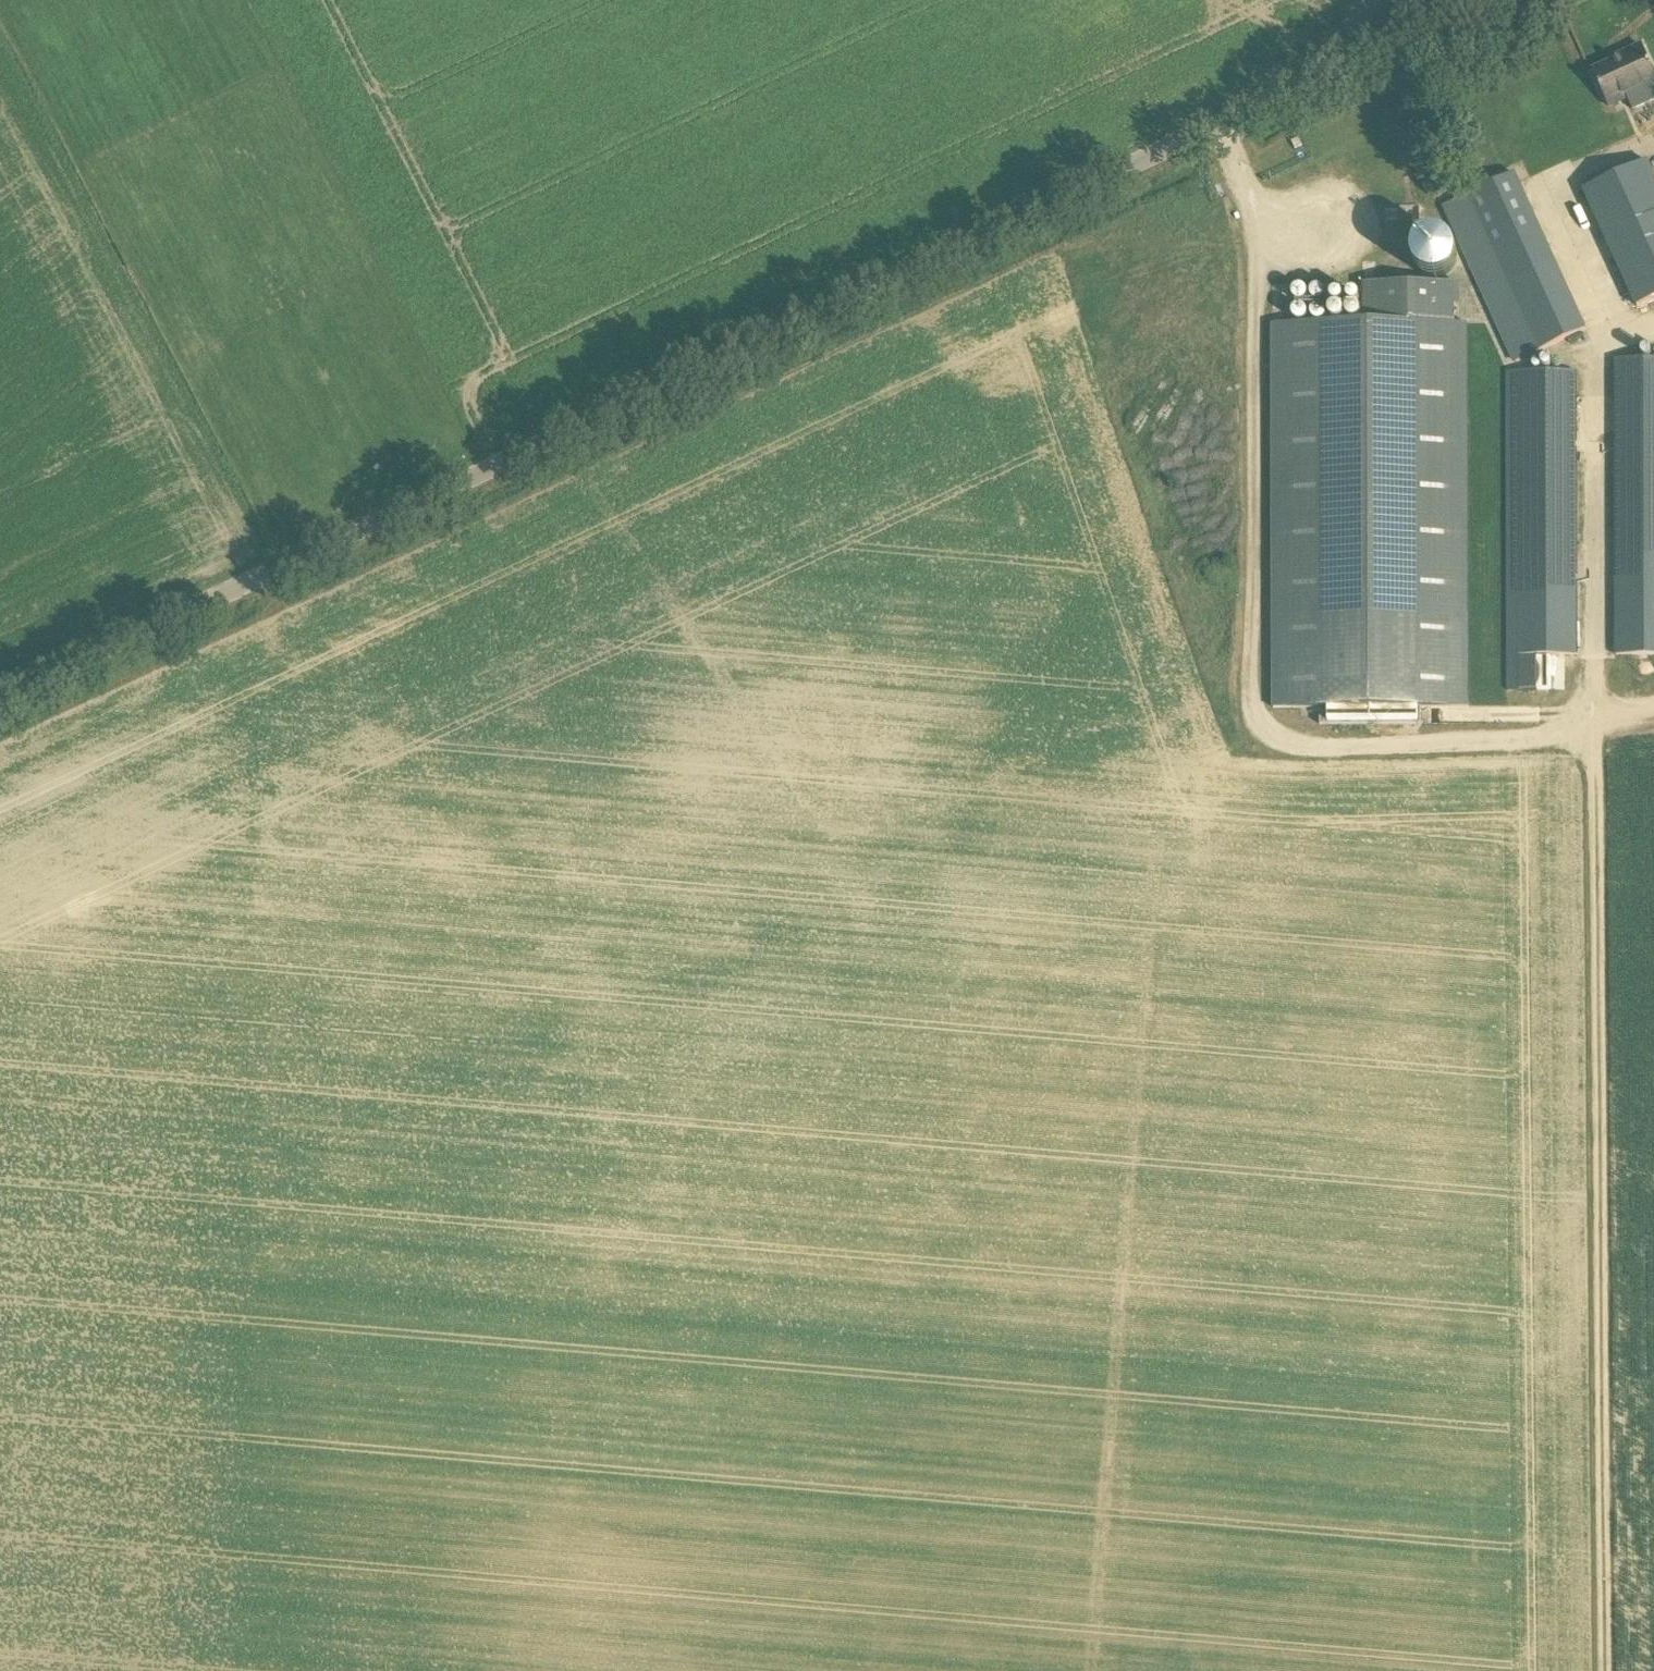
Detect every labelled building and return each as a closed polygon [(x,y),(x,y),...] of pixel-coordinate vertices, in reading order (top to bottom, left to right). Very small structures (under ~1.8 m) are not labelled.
[(1608,108),(1621,102),(1619,98),(1653,82),(1653,74),(1641,47),(1619,57),(1621,59),(1592,73),(1608,108)] [(1637,307),(1653,300),(1653,179),(1646,162),(1583,191),(1637,307)] [(1515,363),(1534,354),(1585,331),(1513,174),(1462,198),(1472,218),(1463,222),(1471,239),(1460,243),(1462,246),(1515,363)] [(1418,229),(1414,236),(1413,244),(1415,252),(1419,259),(1425,264),(1433,267),(1441,267),(1448,264),(1455,259),(1459,253),(1461,245),(1460,243),(1460,237),(1457,231),(1452,225),(1446,221),(1438,220),(1431,221),(1424,224),(1418,229)] [(1365,324),(1273,324),(1274,708),(1321,708),(1321,725),(1422,725),(1422,708),(1469,708),(1468,324),(1455,324),(1455,284),(1365,284),(1365,324)] [(1358,285),(1356,285),(1353,286),(1351,288),(1350,290),(1350,292),(1350,295),(1351,297),(1353,299),(1355,300),(1357,300),(1360,299),(1362,298),(1363,296),(1364,294),(1364,292),(1364,290),(1362,288),(1360,286),(1358,285)] [(1615,360),(1616,656),(1653,656),(1653,359),(1615,360)] [(1575,372),(1508,371),(1509,655),(1509,690),(1538,690),(1538,689),(1552,689),(1551,675),(1557,675),(1557,659),(1552,659),(1552,657),(1538,657),(1538,655),(1577,656),(1575,372)]
